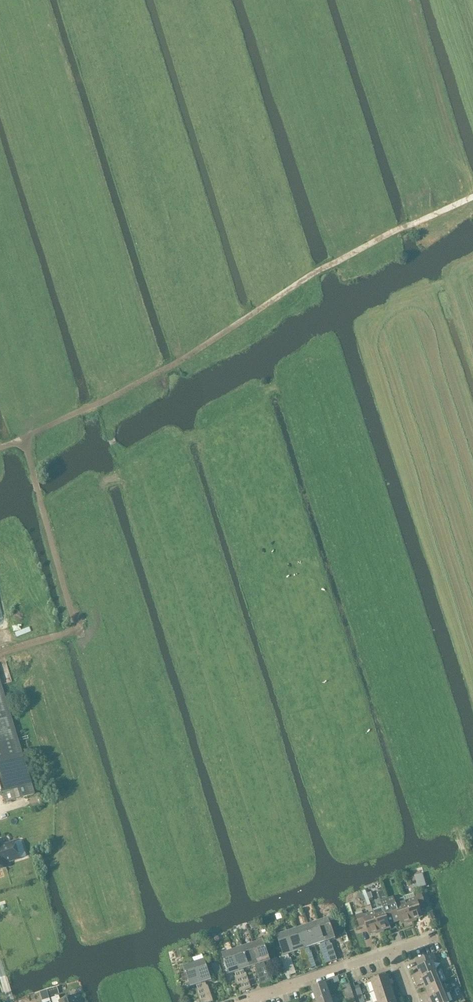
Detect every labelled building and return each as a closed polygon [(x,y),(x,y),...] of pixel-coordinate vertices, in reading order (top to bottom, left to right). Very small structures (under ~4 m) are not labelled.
[(2,795),(3,800),(30,792),(0,694),(0,796),(2,795)] [(6,868),(4,864),(18,859),(13,842),(0,846),(0,870),(6,868)] [(423,880),(416,882),(418,889),(425,887),(426,886),(424,880),(423,880)] [(415,899),(406,902),(412,921),(422,917),(419,907),(425,905),(421,894),(415,896),(415,899)] [(393,898),(387,900),(389,905),(394,920),(395,922),(401,920),(401,921),(402,924),(412,921),(406,902),(404,898),(397,901),(394,902),(393,898)] [(382,907),(373,910),(374,913),(380,932),(390,928),(389,925),(388,922),(394,920),(389,905),(387,900),(381,902),(380,902),(382,907)] [(362,914),(357,916),(360,927),(366,925),(370,935),(380,932),(374,913),(363,916),(362,914)] [(317,922),(331,962),(337,960),(331,944),(330,945),(329,941),(335,939),(328,918),(317,922)] [(326,964),(331,962),(317,922),(307,925),(314,946),(320,944),(322,948),(320,948),(326,964)] [(309,948),(314,946),(307,925),(297,929),(311,969),(316,967),(311,951),(310,952),(309,948)] [(342,925),(337,928),(339,935),(345,933),(342,925)] [(305,971),(311,969),(297,929),(287,932),(294,953),(300,951),(301,955),(300,955),(305,971)] [(294,953),(287,932),(277,935),(284,956),(279,958),(283,968),(287,967),(290,976),(296,974),(291,958),(289,959),(288,955),(294,953)] [(263,940),(252,944),(266,984),(272,982),(267,966),(265,967),(264,963),(270,961),(263,940)] [(260,986),(266,984),(252,944),(242,947),(249,968),(255,966),(256,970),(255,970),(260,986)] [(244,970),(249,968),(242,947),(232,950),(246,990),(251,989),(246,973),(245,974),(244,970)] [(246,990),(232,950),(222,954),(229,975),(235,973),(236,977),(235,977),(240,992),(246,990)] [(413,976),(415,982),(437,973),(433,962),(436,961),(433,955),(416,962),(419,968),(417,969),(420,974),(413,976)] [(207,1001),(212,1001),(213,1001),(208,986),(207,987),(205,983),(211,981),(204,960),(194,963),(207,1001)] [(222,974),(219,962),(212,964),(215,976),(222,974)] [(194,963),(183,967),(186,975),(188,981),(190,988),(196,986),(198,989),(197,990),(201,1001),(207,1001),(194,963)] [(437,973),(415,982),(417,987),(424,984),(426,989),(441,983),(445,981),(441,971),(437,973)] [(371,981),(374,992),(391,986),(387,976),(371,981)] [(312,988),(316,1001),(330,996),(326,983),(312,988)] [(426,989),(428,994),(421,997),(423,1001),(424,1001),(445,993),(441,983),(426,989)] [(391,986),(374,992),(377,1001),(378,1001),(394,997),(391,986)] [(54,989),(48,991),(50,997),(57,995),(55,989),(54,989)] [(46,991),(39,993),(42,1001),(49,999),(46,991)] [(445,993),(424,1001),(449,1001),(445,993)]
